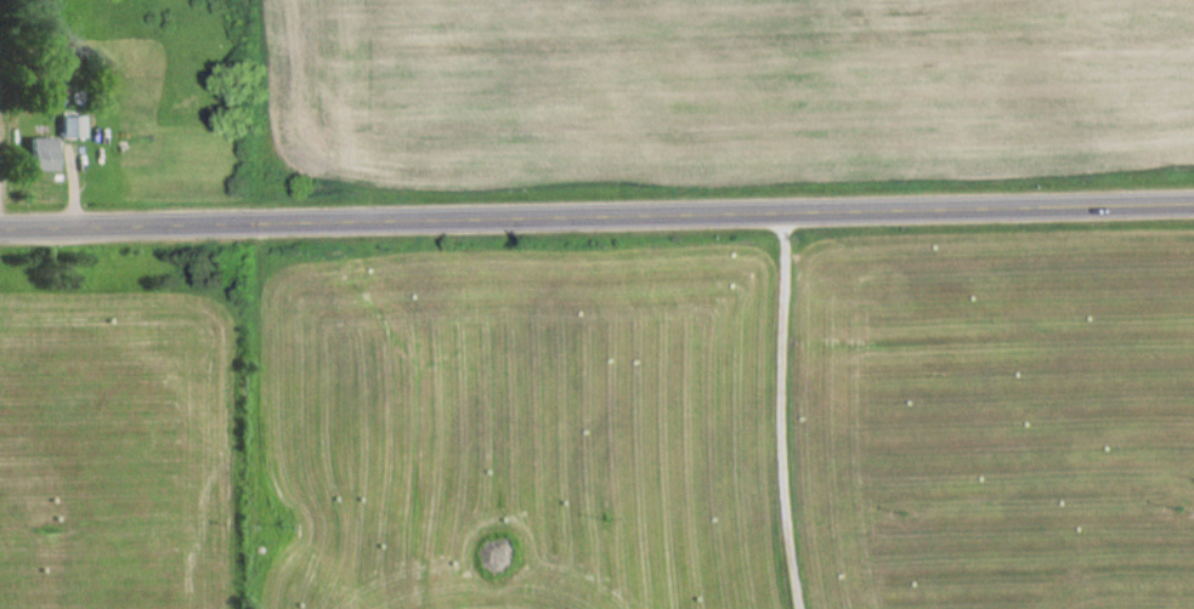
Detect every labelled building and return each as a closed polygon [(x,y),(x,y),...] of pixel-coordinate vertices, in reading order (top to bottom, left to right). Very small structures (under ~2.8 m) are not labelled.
[(86,137),(86,115),(63,115),(63,137),(86,137)] [(32,169),(59,169),(59,137),(32,137),(32,169)]
